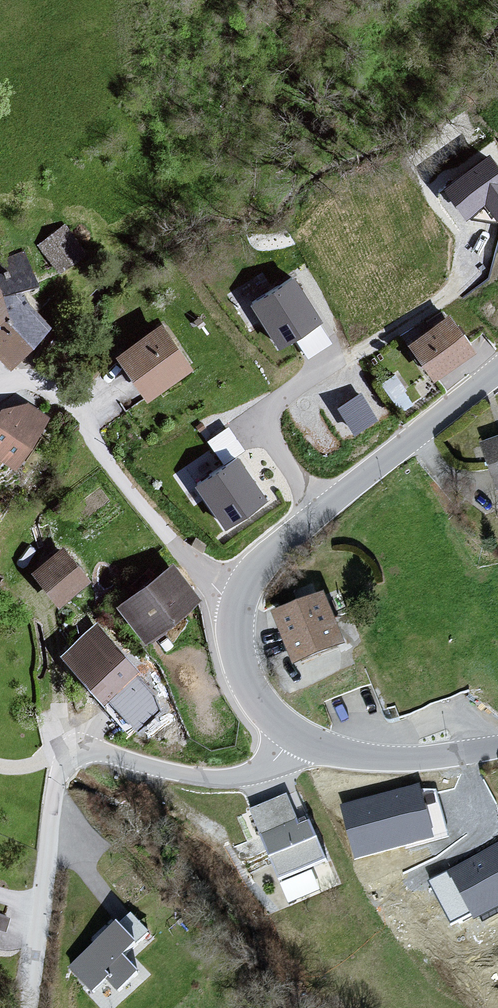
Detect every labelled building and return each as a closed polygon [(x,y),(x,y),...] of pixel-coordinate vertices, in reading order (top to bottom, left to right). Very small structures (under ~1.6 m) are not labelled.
[(483,193),(494,208),(497,206),(497,155),(489,142),(442,176),(464,207),(483,193)] [(55,265),(82,247),(65,222),(38,239),(55,265)] [(290,273),(249,297),(276,344),(318,320),(290,273)] [(12,376),(54,328),(31,304),(12,308),(0,291),(0,361),(12,376)] [(447,311),(407,339),(432,374),(472,346),(447,311)] [(159,318),(113,346),(142,393),(188,364),(159,318)] [(0,418),(0,462),(19,473),(52,418),(29,406),(3,413),(0,418)] [(218,453),(239,441),(228,422),(208,434),(218,453)] [(479,442),(497,494),(497,436),(479,442)] [(264,497),(235,452),(195,479),(224,523),(264,497)] [(65,552),(33,575),(60,609),(92,587),(65,552)] [(170,555),(115,599),(144,635),(199,592),(170,555)] [(329,603),(278,618),(303,675),(354,657),(329,603)] [(95,620),(59,652),(102,702),(139,670),(95,620)] [(439,837),(424,779),(339,801),(354,858),(439,837)] [(292,805),(251,819),(288,887),(332,868),(315,831),(304,833),(292,805)] [(497,904),(497,843),(447,865),(469,916),(497,904)] [(138,942),(115,920),(68,967),(93,992),(107,979),(119,992),(140,972),(124,956),(138,942)]
